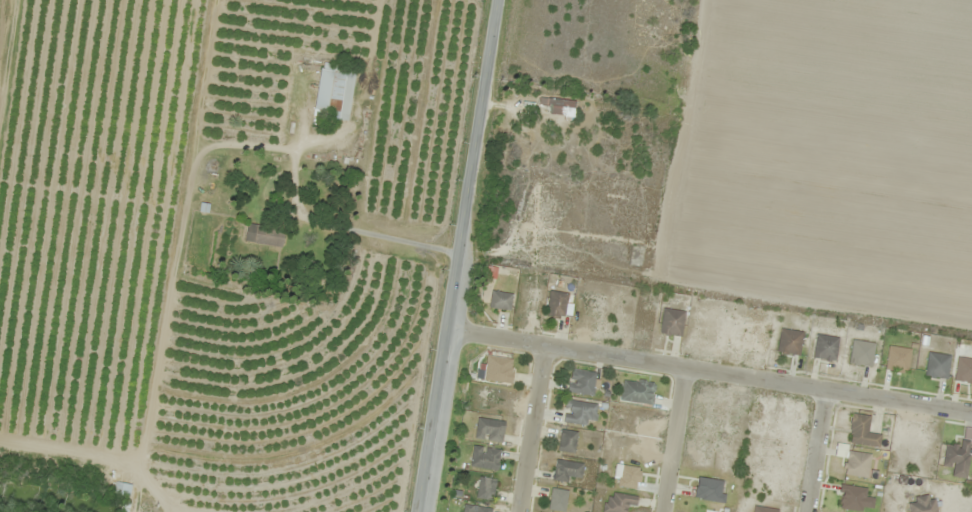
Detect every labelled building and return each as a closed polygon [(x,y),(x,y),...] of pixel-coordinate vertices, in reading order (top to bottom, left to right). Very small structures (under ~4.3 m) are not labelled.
[(355,67),(341,66),(341,70),(320,68),(314,112),(349,116),(355,67)] [(566,114),(566,108),(576,108),(576,98),(540,98),(540,105),(550,105),(550,114),(566,114)] [(244,241),(283,248),(286,230),(247,223),(244,241)] [(564,318),(569,294),(550,290),(546,315),(564,318)] [(489,308),(511,310),(513,293),(491,291),(489,308)] [(686,311),(663,307),(659,334),(682,337),(686,311)] [(776,351),(799,355),(803,332),(781,328),(776,351)] [(840,337),(816,333),(812,357),(835,361),(840,337)] [(875,342),(852,340),(850,363),(873,365),(875,342)] [(909,372),(911,348),(889,346),(886,369),(909,372)] [(925,375),(947,379),(951,356),(928,352),(925,375)] [(513,357),(486,357),(486,382),(513,382),(513,357)] [(971,382),(971,358),(957,357),(955,380),(971,382)] [(566,391),(592,397),(597,374),(571,368),(566,391)] [(652,405),(655,383),(623,378),(619,401),(652,405)] [(561,419),(589,427),(596,405),(567,397),(561,419)] [(879,446),(881,434),(868,433),(870,415),(851,413),(849,444),(879,446)] [(475,438),(503,442),(506,421),(478,417),(475,438)] [(574,454),(577,432),(560,429),(557,451),(574,454)] [(946,444),(943,465),(954,466),(953,477),(968,479),(971,442),(971,441),(961,440),(960,446),(946,444)] [(502,450),(474,444),(469,466),(498,471),(502,450)] [(868,479),(872,454),(848,450),(843,475),(868,479)] [(581,478),(584,463),(556,459),(552,480),(567,482),(569,476),(581,478)] [(637,491),(641,468),(623,465),(618,487),(637,491)] [(476,498),(494,501),(497,479),(479,476),(476,498)] [(721,502),(725,481),(698,476),(694,497),(721,502)] [(131,484),(115,482),(114,493),(130,495),(131,484)] [(867,487),(842,484),(839,508),(863,511),(864,507),(874,508),(875,497),(866,496),(867,487)] [(566,511),(566,489),(549,489),(549,511),(566,511)] [(608,493),(606,511),(627,511),(627,507),(636,507),(637,495),(608,493)] [(936,497),(909,498),(910,511),(937,511),(936,497)]
